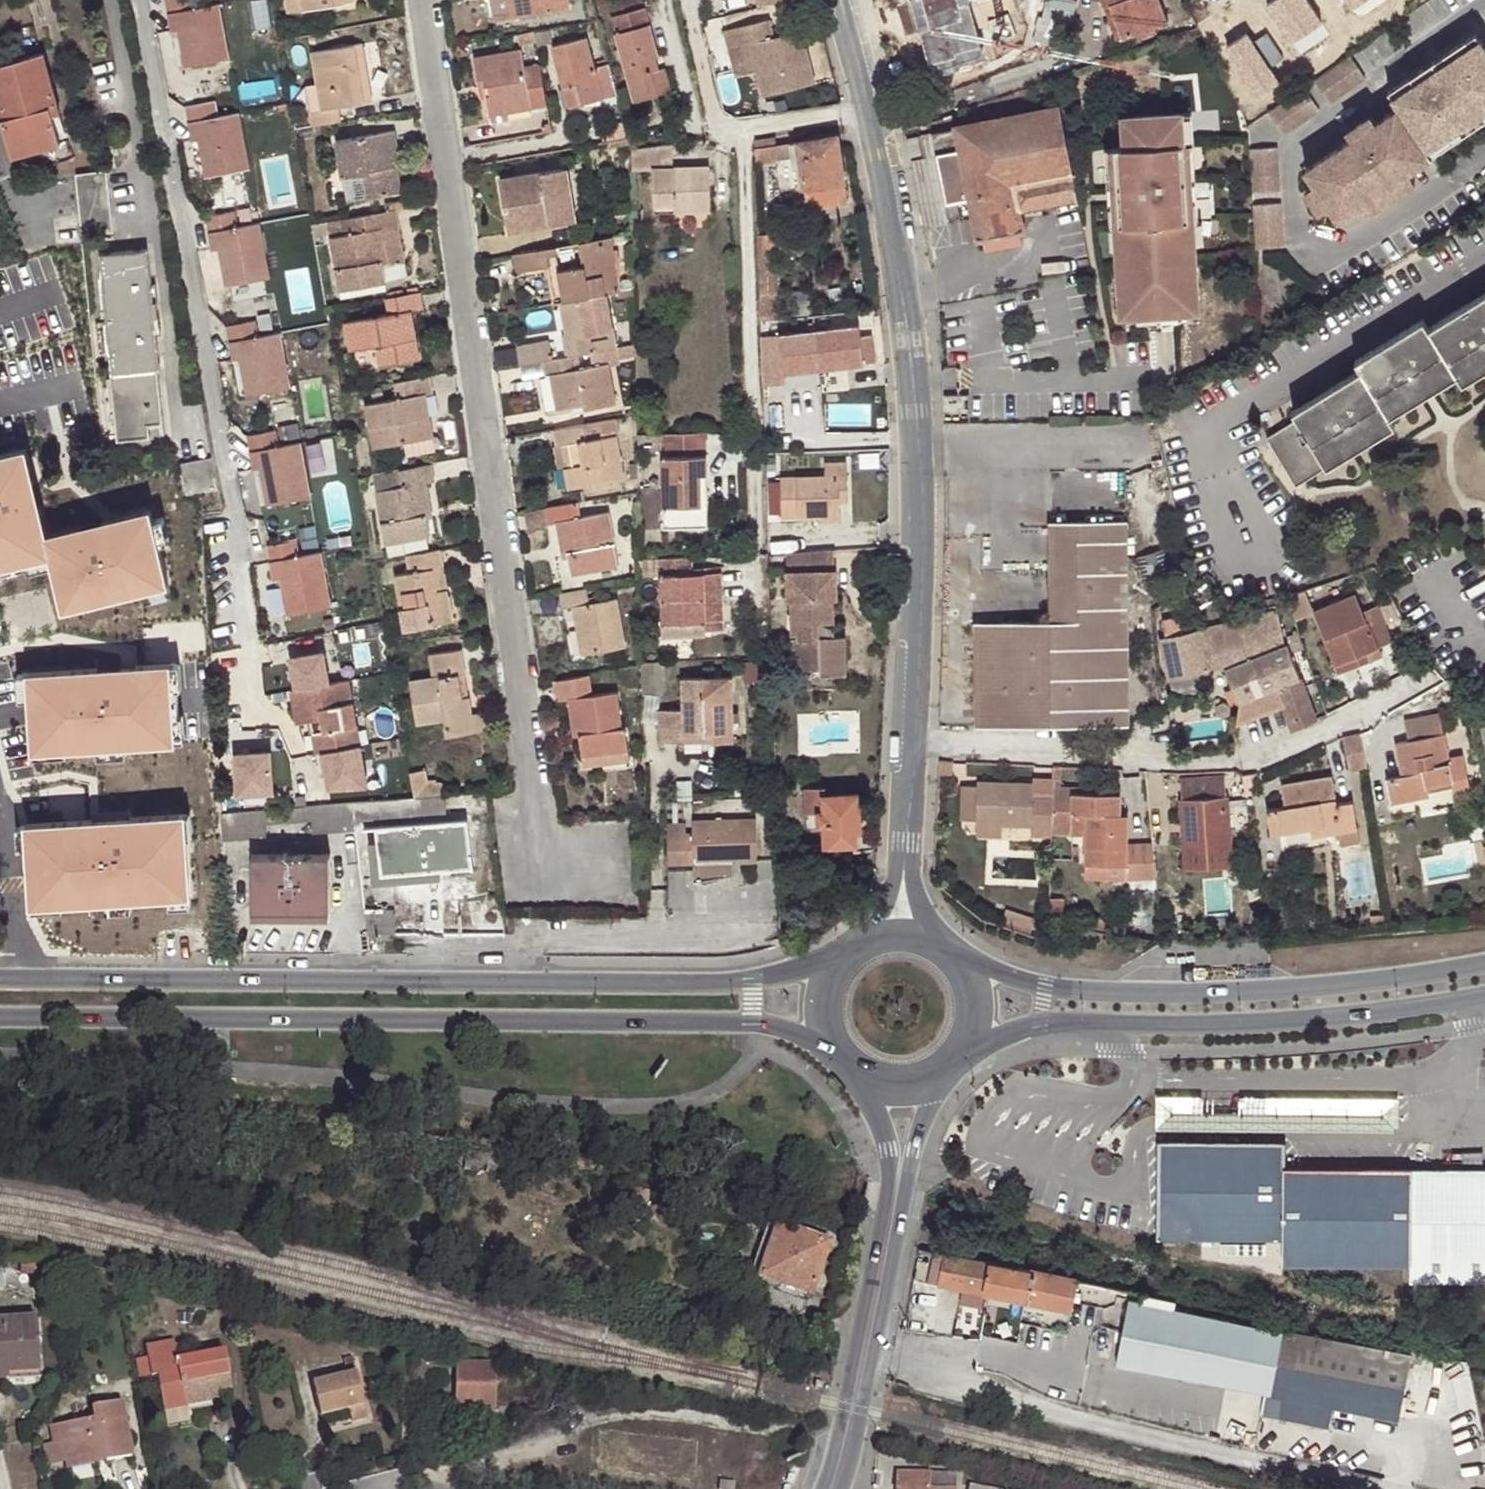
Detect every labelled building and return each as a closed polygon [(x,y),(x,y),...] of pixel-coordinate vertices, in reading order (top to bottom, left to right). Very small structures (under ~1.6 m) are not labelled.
[(230,57),(220,3),(199,8),(197,0),(167,0),(173,30),(179,30),(186,65),(230,57)] [(304,10),(352,1),(352,0),(302,0),(304,10)] [(512,17),(569,8),(568,0),(509,0),(512,17)] [(925,76),(984,60),(968,0),(905,0),(925,76)] [(1116,39),(1166,22),(1159,0),(1102,0),(1116,39)] [(1267,4),(1293,42),(1322,22),(1307,0),(1273,0),(1267,4)] [(650,60),(656,58),(659,58),(646,9),(612,18),(634,101),(659,95),(650,60)] [(759,64),(756,68),(762,94),(815,82),(801,29),(772,36),(768,17),(723,29),(727,48),(741,45),(749,42),(753,58),(757,57),(759,64)] [(1484,58),(1484,46),(1475,31),(1468,35),(1473,42),(1474,42),(1484,58)] [(1245,34),(1227,47),(1239,64),(1236,66),(1257,96),(1279,81),(1269,67),(1282,58),(1266,36),(1253,45),(1245,34)] [(1473,42),(1468,35),(1388,90),(1394,97),(1473,42)] [(617,94),(609,64),(596,67),(589,38),(553,48),(569,108),(617,94)] [(747,69),(756,68),(759,64),(757,57),(753,58),(749,42),(741,45),(747,69)] [(1484,120),(1484,58),(1474,42),(1473,42),(1394,97),(1399,106),(1376,122),(1351,138),(1306,171),(1315,184),(1330,206),(1339,219),(1362,204),(1411,171),(1412,170),(1484,120)] [(313,126),(342,121),(339,106),(373,100),(363,45),(313,54),(323,110),(311,112),(313,126)] [(547,105),(540,64),(523,68),(520,49),(474,58),(479,87),(485,87),(487,96),(490,115),(509,112),(508,107),(530,103),(531,108),(547,105)] [(0,65),(0,94),(6,117),(1,118),(9,147),(37,139),(39,144),(60,139),(54,116),(60,115),(44,54),(0,65)] [(1364,77),(1348,55),(1311,81),(1327,104),(1364,77)] [(660,69),(656,58),(650,60),(659,95),(670,93),(664,68),(660,69)] [(1317,111),(1302,86),(1265,111),(1281,135),(1317,111)] [(216,102),(187,108),(193,140),(199,139),(207,176),(250,167),(240,113),(219,117),(216,102)] [(509,112),(531,108),(530,103),(508,107),(509,112)] [(911,165),(923,227),(974,217),(978,239),(1024,231),(1020,209),(1077,199),(1058,107),(957,127),(957,129),(920,137),(925,162),(911,165)] [(1174,306),(1201,304),(1194,226),(1190,227),(1188,203),(1193,202),(1188,149),(1184,149),(1181,107),(1122,112),(1124,142),(1115,143),(1115,155),(1111,155),(1116,208),(1120,208),(1122,232),(1118,233),(1124,310),(1151,308),(1150,300),(1173,299),(1174,306)] [(1351,138),(1376,122),(1370,115),(1346,131),(1351,138)] [(391,152),(399,151),(395,130),(337,141),(348,201),(389,194),(385,169),(394,167),(391,152)] [(839,134),(793,142),(795,156),(799,171),(804,170),(806,185),(812,184),(816,203),(841,198),(840,192),(849,190),(839,134)] [(777,137),(755,142),(755,149),(778,145),(777,137)] [(908,139),(912,157),(922,155),(918,137),(908,139)] [(62,145),(60,139),(39,144),(37,139),(9,147),(12,158),(62,145)] [(778,145),(755,149),(755,163),(795,156),(793,142),(778,145)] [(673,143),(631,149),(631,168),(653,166),(654,213),(710,209),(709,162),(673,164),(673,143)] [(1276,147),(1249,149),(1252,193),(1279,190),(1276,147)] [(406,191),(399,151),(391,152),(394,167),(385,169),(389,194),(406,191)] [(501,181),(508,225),(532,221),(531,215),(550,212),(552,224),(577,219),(568,168),(501,181)] [(1418,181),(1411,171),(1362,204),(1370,214),(1418,181)] [(110,172),(101,174),(78,175),(84,237),(116,234),(110,172)] [(1330,206),(1315,184),(1305,192),(1320,213),(1330,206)] [(1253,205),(1257,248),(1284,245),(1280,202),(1253,205)] [(391,229),(388,211),(342,219),(345,236),(331,238),(341,291),(387,283),(384,266),(382,257),(390,256),(385,230),(391,229)] [(226,285),(270,277),(260,224),(239,227),(236,212),(206,218),(213,249),(219,248),(226,285)] [(532,221),(508,225),(510,232),(552,224),(550,212),(531,215),(532,221)] [(312,224),(314,235),(330,232),(329,227),(337,226),(336,220),(312,224)] [(775,233),(756,234),(758,295),(772,294),(771,263),(776,264),(775,233)] [(611,236),(515,254),(518,272),(551,266),(560,264),(566,300),(606,292),(620,290),(611,236)] [(102,253),(104,275),(110,274),(113,306),(106,306),(107,310),(108,322),(115,322),(117,350),(111,351),(113,367),(113,374),(120,374),(126,439),(145,437),(144,421),(151,421),(162,420),(157,370),(161,370),(157,334),(151,334),(151,318),(155,318),(155,313),(154,301),(148,301),(147,283),(145,248),(102,253)] [(382,257),(384,266),(391,265),(390,256),(382,257)] [(551,266),(557,302),(560,301),(566,300),(560,264),(551,266)] [(110,274),(104,275),(106,306),(113,306),(110,274)] [(426,308),(422,290),(388,296),(392,314),(347,322),(352,351),(379,345),(384,366),(411,361),(408,341),(418,339),(413,310),(426,308)] [(580,353),(616,346),(606,292),(566,300),(560,301),(566,333),(576,331),(580,353)] [(1427,327),(1456,375),(1461,383),(1484,368),(1484,292),(1427,327)] [(1173,299),(1150,300),(1151,308),(1174,306),(1173,299)] [(1422,319),(1354,360),(1360,369),(1388,416),(1456,375),(1427,327),(1422,319)] [(246,394),(289,386),(280,332),(259,336),(256,320),(227,325),(233,358),(239,358),(246,394)] [(115,322),(108,322),(111,351),(117,350),(115,322)] [(817,331),(821,368),(874,363),(870,337),(854,339),(852,327),(817,331)] [(577,354),(580,353),(576,331),(566,333),(570,355),(577,354)] [(768,374),(821,368),(817,331),(781,336),(782,347),(765,348),(768,374)] [(408,341),(411,361),(421,359),(418,339),(408,341)] [(518,348),(521,364),(544,360),(554,358),(550,342),(518,348)] [(577,354),(570,355),(554,358),(544,360),(550,388),(556,386),(560,408),(575,405),(585,403),(586,408),(616,403),(609,364),(580,370),(577,354)] [(1360,369),(1291,410),(1297,419),(1325,466),(1394,425),(1388,416),(1360,369)] [(120,374),(113,374),(119,439),(126,439),(120,374)] [(430,377),(394,383),(397,399),(367,406),(373,447),(434,437),(430,416),(422,416),(419,395),(427,395),(434,393),(430,377)] [(556,386),(550,388),(554,409),(560,408),(556,386)] [(422,416),(430,416),(427,395),(419,395),(422,416)] [(616,418),(554,429),(557,446),(561,445),(568,443),(573,467),(565,469),(569,488),(625,478),(616,435),(620,435),(616,418)] [(1325,466),(1297,419),(1266,438),(1295,485),(1325,466)] [(144,421),(145,437),(152,436),(151,421),(144,421)] [(267,504),(310,496),(300,441),(279,445),(277,430),(248,436),(253,468),(260,467),(267,504)] [(706,432),(662,434),(665,528),(701,528),(700,474),(707,474),(706,432)] [(568,443),(561,445),(565,469),(573,467),(568,443)] [(0,456),(0,566),(55,551),(51,537),(27,449),(0,456)] [(211,457),(181,463),(187,494),(217,488),(211,457)] [(431,462),(373,473),(386,544),(429,536),(426,518),(425,509),(432,508),(427,482),(434,482),(431,462)] [(840,494),(849,493),(848,462),(825,464),(825,477),(782,479),(783,519),(821,516),(841,516),(841,502),(840,494)] [(850,502),(849,493),(840,494),(841,502),(850,502)] [(578,501),(549,507),(551,524),(558,523),(563,548),(569,546),(571,557),(573,573),(619,565),(610,513),(581,519),(578,501)] [(425,509),(426,518),(433,517),(432,508),(425,509)] [(150,509),(51,537),(55,551),(64,586),(70,585),(76,606),(169,580),(150,509)] [(1125,724),(1127,521),(1052,520),(1051,621),(978,619),(977,721),(1125,724)] [(287,614),(330,606),(320,552),(299,555),(296,540),(268,546),(273,578),(281,577),(287,614)] [(440,549),(407,555),(410,572),(395,576),(406,629),(452,621),(447,589),(435,591),(432,570),(443,567),(440,549)] [(825,549),(784,552),(787,600),(790,600),(792,633),(794,633),(795,632),(796,632),(797,632),(798,632),(799,632),(799,637),(793,637),(795,669),(821,668),(821,675),(831,675),(833,674),(835,674),(836,673),(838,672),(839,670),(840,669),(841,668),(842,666),(842,664),(842,663),(842,659),(846,659),(844,635),(834,636),(819,637),(818,621),(820,621),(833,620),(832,599),(836,598),(834,569),(826,570),(825,549)] [(833,549),(825,549),(826,570),(834,569),(833,549)] [(692,557),(661,558),(664,620),(704,618),(705,629),(723,628),(721,573),(692,575),(692,557)] [(435,591),(447,589),(443,567),(432,570),(435,591)] [(281,586),(267,588),(270,612),(284,611),(281,586)] [(587,590),(561,594),(564,608),(575,606),(584,654),(625,646),(616,598),(589,602),(587,590)] [(1325,638),(1381,615),(1377,606),(1362,611),(1353,593),(1313,610),(1325,638)] [(1309,600),(1293,603),(1295,618),(1311,615),(1309,600)] [(1295,618),(1293,603),(1275,606),(1276,613),(1279,620),(1295,618)] [(1279,620),(1276,613),(1188,631),(1184,614),(1160,620),(1164,636),(1159,638),(1172,694),(1211,686),(1208,668),(1224,668),(1284,645),(1279,620)] [(1391,641),(1381,615),(1325,638),(1323,639),(1334,664),(1365,651),(1391,641)] [(704,618),(664,620),(664,633),(705,631),(705,629),(704,618)] [(819,637),(834,636),(833,627),(821,623),(820,621),(818,621),(819,637)] [(1317,718),(1288,643),(1284,645),(1224,668),(1238,702),(1235,724),(1283,707),(1291,729),(1317,718)] [(292,656),(297,687),(330,681),(325,650),(292,656)] [(456,675),(466,673),(463,650),(432,655),(436,677),(412,680),(418,723),(447,719),(449,736),(475,732),(472,714),(469,697),(459,699),(456,675)] [(1365,651),(1334,664),(1337,672),(1367,660),(1365,651)] [(833,674),(831,675),(847,674),(846,659),(842,659),(842,663),(842,664),(842,666),(841,668),(840,669),(839,670),(838,672),(836,673),(835,674),(833,674)] [(171,666),(28,674),(32,751),(175,743),(171,666)] [(1223,669),(1228,710),(1238,702),(1224,668),(1223,669)] [(469,697),(466,673),(456,675),(459,699),(469,697)] [(591,695),(589,675),(556,681),(558,701),(569,699),(572,728),(579,727),(581,735),(585,765),(630,759),(626,728),(621,728),(617,692),(591,695)] [(660,741),(686,740),(685,733),(714,733),(714,740),(733,739),(731,676),(682,677),(684,709),(659,710),(660,741)] [(1463,695),(1460,676),(1448,679),(1452,698),(1463,695)] [(292,688),(297,721),(311,719),(316,752),(321,751),(361,744),(349,678),(330,681),(297,687),(292,688)] [(472,714),(475,732),(488,730),(484,712),(472,714)] [(1386,779),(1390,801),(1410,797),(1427,795),(1427,786),(1448,782),(1451,789),(1466,787),(1461,755),(1445,758),(1438,714),(1405,719),(1408,741),(1396,743),(1401,776),(1386,779)] [(1192,736),(1226,736),(1226,719),(1192,719),(1192,736)] [(579,727),(572,728),(573,736),(581,735),(579,727)] [(1364,769),(1359,734),(1342,736),(1348,771),(1364,769)] [(361,744),(321,751),(328,787),(367,784),(361,744)] [(268,750),(234,753),(238,793),(271,790),(268,750)] [(414,797),(444,794),(443,791),(443,788),(441,785),(439,782),(435,780),(427,782),(425,771),(411,774),(414,797)] [(1256,773),(1242,775),(1245,795),(1258,794),(1256,773)] [(1245,795),(1242,775),(1225,777),(1224,774),(1180,777),(1187,869),(1229,866),(1227,797),(1245,795)] [(1309,828),(1309,829),(1324,827),(1325,835),(1357,829),(1353,801),(1337,803),(1332,776),(1280,784),(1283,807),(1266,810),(1270,835),(1309,828)] [(1051,788),(1052,778),(1033,778),(1032,783),(978,782),(978,785),(976,826),(1000,827),(1030,827),(1030,837),(1051,837),(1051,835),(1051,788)] [(1059,779),(1052,778),(1051,788),(1060,789),(1059,779)] [(976,826),(978,785),(963,784),(963,825),(976,826)] [(1060,789),(1051,788),(1051,835),(1070,836),(1071,837),(1084,838),(1085,863),(1085,866),(1126,868),(1126,865),(1127,846),(1128,815),(1119,815),(1120,796),(1077,794),(1077,789),(1060,789)] [(860,829),(860,793),(827,794),(814,795),(814,813),(820,814),(820,826),(825,826),(826,844),(856,842),(856,829),(860,829)] [(814,795),(806,795),(806,814),(814,813),(814,795)] [(1410,797),(1390,801),(1393,815),(1412,812),(1410,797)] [(222,813),(224,840),(266,837),(266,825),(311,821),(311,833),(356,829),(355,822),(353,802),(222,813)] [(185,816),(27,827),(32,910),(191,899),(185,816)] [(757,818),(693,821),(693,823),(694,862),(695,880),(699,880),(704,884),(730,875),(735,875),(734,862),(758,861),(757,818)] [(378,826),(380,841),(382,873),(438,867),(472,865),(469,820),(378,826)] [(686,823),(667,824),(668,863),(686,863),(686,823)] [(693,823),(686,823),(686,863),(694,862),(693,823)] [(999,835),(1000,827),(976,826),(977,833),(999,835)] [(1324,827),(1309,829),(1311,837),(1325,835),(1324,827)] [(382,873),(380,841),(369,841),(371,885),(440,880),(438,867),(382,873)] [(1153,847),(1127,846),(1126,865),(1126,868),(1085,866),(1085,882),(1125,881),(1157,883),(1153,847)] [(253,854),(251,908),(330,909),(330,855),(253,854)] [(330,909),(251,908),(251,916),(329,917),(330,909)] [(1383,1167),(1294,1167),(1294,1141),(1167,1141),(1167,1238),(1197,1238),(1244,1238),(1293,1238),(1294,1264),(1308,1264),(1362,1264),(1421,1264),(1421,1282),(1484,1282),(1484,1166),(1383,1167)] [(652,1189),(634,1187),(632,1199),(649,1203),(652,1189)] [(762,1273),(779,1225),(769,1221),(752,1269),(762,1273)] [(831,1243),(779,1225),(762,1273),(813,1292),(831,1243)] [(1081,1281),(948,1253),(941,1284),(1075,1310),(1081,1281)] [(34,1263),(21,1262),(21,1275),(34,1276),(34,1263)] [(1423,1362),(1424,1353),(1420,1352),(1411,1350),(1411,1354),(1393,1350),(1354,1344),(1331,1339),(1302,1334),(1265,1327),(1207,1314),(1177,1307),(1143,1300),(1144,1294),(1134,1292),(1121,1363),(1193,1377),(1266,1391),(1262,1411),(1331,1425),(1335,1405),(1401,1418),(1411,1361),(1423,1362)] [(1179,1301),(1144,1294),(1143,1300),(1177,1307),(1179,1301)] [(6,1367),(7,1372),(39,1370),(34,1317),(0,1320),(0,1368),(6,1367)] [(164,1412),(187,1408),(185,1399),(216,1392),(232,1390),(224,1351),(177,1361),(174,1344),(145,1349),(150,1378),(158,1376),(164,1412)] [(470,1355),(457,1354),(457,1407),(498,1408),(497,1364),(470,1364),(470,1355)] [(0,1368),(0,1381),(40,1378),(39,1370),(7,1372),(6,1367),(0,1368)] [(357,1377),(313,1386),(319,1420),(348,1414),(350,1427),(366,1423),(357,1377)] [(185,1399),(187,1408),(218,1402),(216,1392),(185,1399)] [(63,1446),(64,1457),(105,1450),(108,1462),(132,1458),(122,1403),(92,1408),(93,1420),(51,1426),(55,1447),(63,1446)] [(105,1450),(64,1457),(67,1469),(108,1462),(105,1450)] [(958,1487),(934,1485),(934,1472),(899,1470),(899,1488),(958,1488),(958,1487)] [(934,1485),(958,1487),(959,1473),(934,1472),(934,1485)] [(717,1480),(716,1488),(717,1488),(733,1488),(734,1481),(717,1480)]
